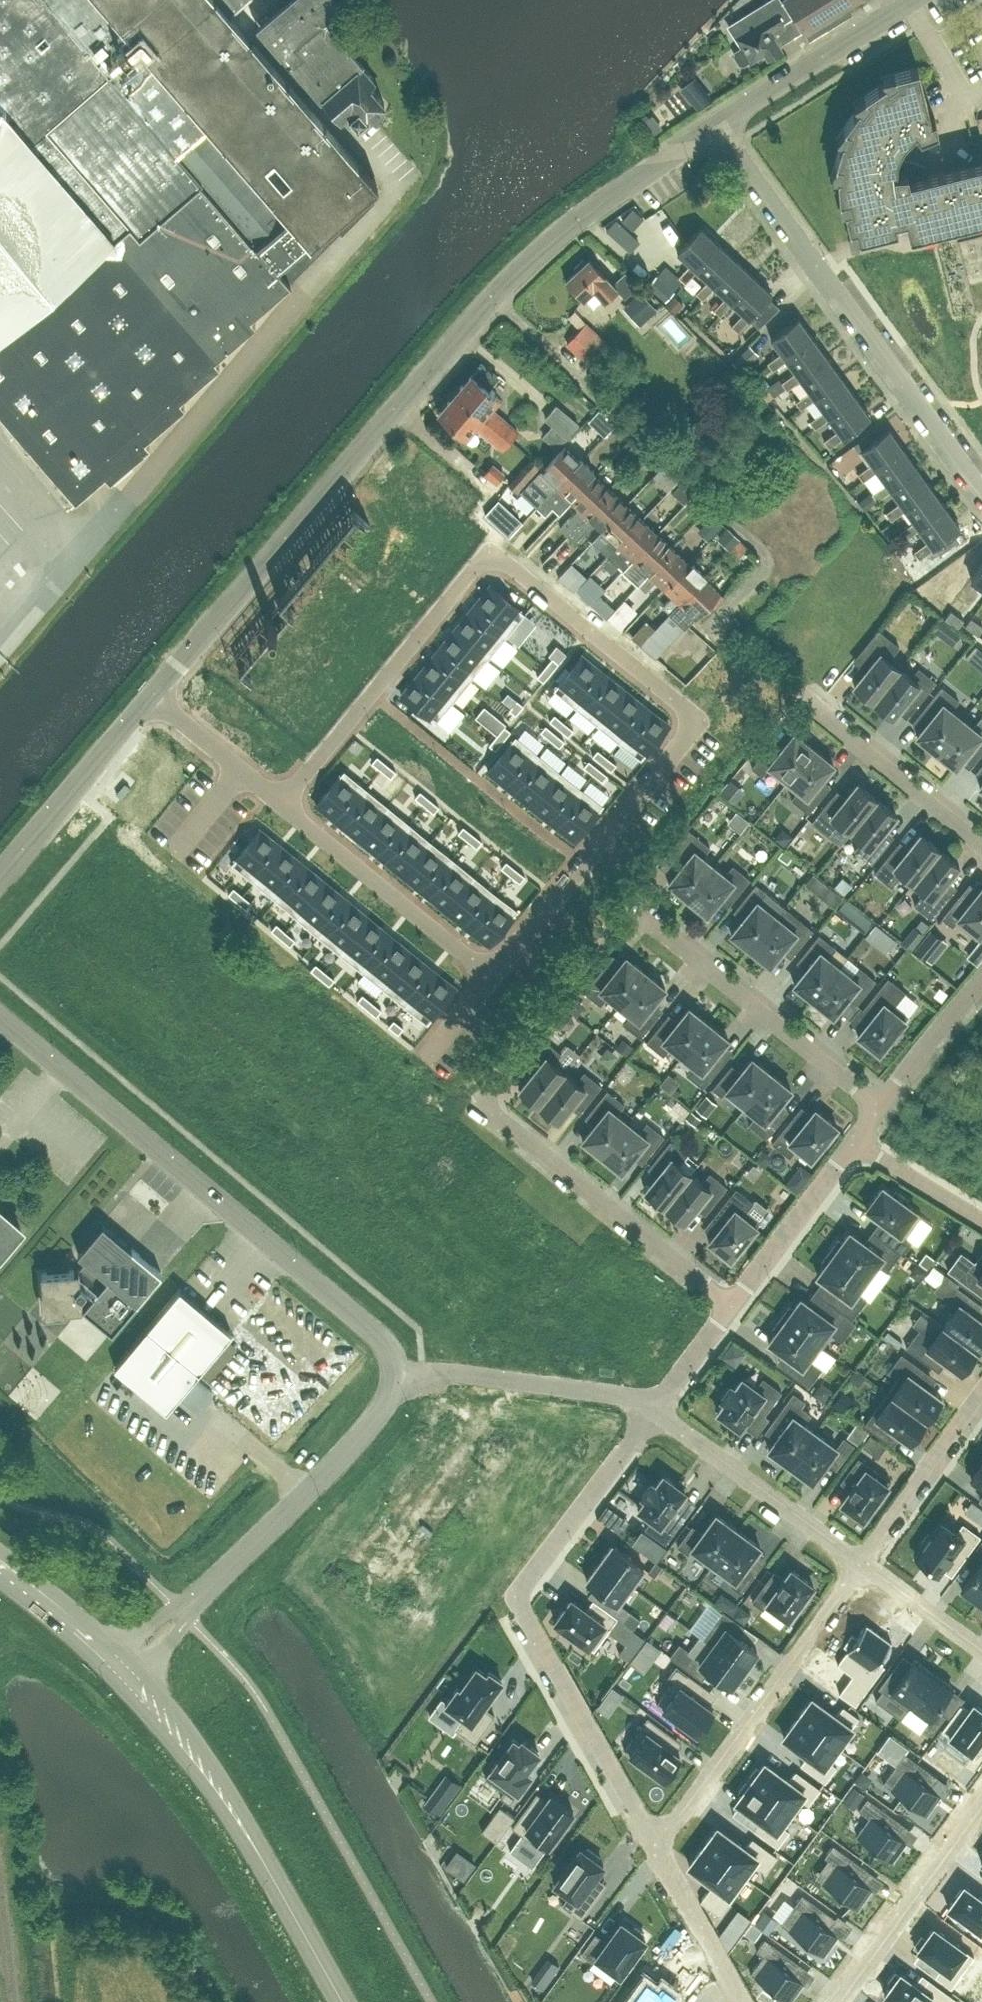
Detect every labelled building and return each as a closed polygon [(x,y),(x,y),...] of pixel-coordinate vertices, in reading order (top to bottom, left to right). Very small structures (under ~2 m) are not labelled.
[(73,501),(102,475),(107,481),(147,446),(142,441),(182,406),(177,400),(217,366),(212,360),(255,324),(250,318),(290,284),(288,282),(373,196),(368,190),(376,184),(228,13),(244,0),(0,0),(0,415),(73,501)] [(335,0),(291,0),(260,26),(274,42),(273,43),(281,51),(283,49),(301,71),(345,121),(343,122),(347,127),(354,121),(356,123),(367,114),(368,115),(368,116),(371,116),(372,116),(374,116),(376,115),(377,114),(378,114),(379,112),(381,111),(381,110),(382,109),(383,107),(383,105),(383,103),(383,102),(367,84),(373,78),(358,62),(358,63),(317,16),(336,1),(335,0)] [(808,37),(809,37),(809,36),(823,28),(823,29),(849,12),(844,5),(853,0),(785,0),(808,37)] [(782,22),(773,8),(746,24),(749,28),(735,36),(740,45),(734,49),(733,54),(739,62),(743,63),(749,59),(750,61),(763,52),(767,58),(781,50),(768,30),(782,22)] [(922,175),(918,161),(896,155),(903,140),(914,130),(919,136),(937,129),(934,117),(930,118),(917,66),(879,75),(883,81),(851,102),(857,106),(834,137),(840,139),(830,175),(836,175),(839,209),(844,208),(848,226),(845,226),(849,239),(896,228),(894,220),(904,218),(909,235),(981,217),(981,160),(922,175)] [(696,76),(680,89),(698,111),(714,98),(696,76)] [(657,138),(668,130),(659,119),(649,127),(657,138)] [(684,282),(696,270),(694,268),(717,243),(699,226),(676,251),(689,263),(677,276),(684,282)] [(961,238),(972,281),(981,278),(981,233),(961,238)] [(735,259),(717,243),(694,268),(696,270),(706,280),(695,292),(702,299),(713,286),(712,284),(735,259)] [(611,283),(589,258),(585,262),(581,258),(573,266),(576,269),(564,280),(565,281),(572,289),(573,289),(581,298),(593,287),(604,299),(616,288),(623,297),(633,288),(625,280),(629,277),(624,271),(611,283)] [(753,276),(735,259),(712,284),(713,286),(724,296),(712,309),(719,315),(731,302),(729,301),(753,276)] [(673,290),(656,275),(646,286),(664,301),(673,290)] [(729,301),(731,302),(742,312),(730,325),(737,331),(749,318),(748,316),(770,292),(753,276),(729,301)] [(643,290),(627,306),(647,326),(663,310),(643,290)] [(683,303),(674,294),(666,303),(676,311),(683,303)] [(771,369),(785,359),(784,357),(811,337),(797,317),(770,337),(780,352),(766,362),(771,369)] [(614,349),(587,322),(566,343),(594,370),(614,349)] [(826,356),(811,337),(784,357),(785,359),(794,371),(774,386),(779,394),(800,379),(798,377),(826,356)] [(759,353),(749,344),(733,361),(742,370),(759,353)] [(812,396),(840,376),(826,356),(798,377),(800,379),(808,391),(794,401),(800,408),(814,398),(812,396)] [(480,362),(454,393),(508,439),(516,430),(488,406),(493,401),(497,404),(501,400),(494,393),(495,392),(488,386),(497,376),(480,362)] [(854,396),(840,376),(812,396),(814,398),(822,410),(808,420),(814,428),(828,418),(826,416),(854,396)] [(501,448),(508,439),(454,393),(449,398),(437,412),(464,435),(473,424),(501,448)] [(868,415),(854,396),(826,416),(828,418),(836,429),(822,440),(828,447),(843,436),(842,434),(868,415)] [(579,421),(557,402),(543,418),(551,424),(543,434),(557,446),(579,421)] [(862,480),(876,470),(874,468),(902,448),(888,428),(860,448),(870,463),(856,473),(862,480)] [(538,489),(545,497),(581,459),(580,458),(578,460),(563,446),(539,471),(547,479),(538,489)] [(888,488),(916,467),(902,448),(874,468),(876,470),(884,482),(870,492),(876,500),(890,490),(888,488)] [(539,466),(531,459),(508,484),(517,491),(539,466)] [(537,506),(545,513),(552,506),(559,513),(570,501),(571,501),(595,475),(591,472),(593,470),(581,459),(545,497),(537,506)] [(504,472),(492,462),(483,471),(495,481),(504,472)] [(902,507),(930,487),(916,467),(888,488),(890,490),(898,502),(884,512),(890,519),(904,509),(902,507)] [(568,535),(610,490),(595,475),(571,501),(577,507),(559,527),(568,535)] [(944,507),(930,487),(902,507),(904,509),(912,521),(899,531),(904,539),(918,529),(917,527),(944,507)] [(626,504),(610,490),(568,535),(576,541),(593,522),(601,530),(626,504)] [(641,519),(626,504),(601,530),(609,537),(599,547),(607,554),(641,519)] [(959,526),(944,507),(917,527),(918,529),(926,540),(913,550),(918,558),(928,551),(933,556),(937,553),(939,555),(955,544),(948,534),(959,526)] [(370,525),(351,511),(267,605),(279,616),(234,669),(244,677),(370,525)] [(600,561),(611,571),(617,564),(622,568),(631,558),(633,559),(657,533),(641,519),(607,554),(600,561)] [(727,526),(720,534),(732,545),(739,537),(727,526)] [(638,584),(672,548),(657,533),(633,559),(640,566),(630,576),(638,584)] [(663,588),(687,562),(672,548),(638,584),(645,590),(655,580),(663,588)] [(687,562),(663,588),(671,595),(661,605),(669,613),(703,577),(702,576),(704,574),(692,563),(690,565),(687,562)] [(971,577),(981,586),(981,562),(971,577)] [(669,613),(676,619),(684,626),(688,621),(693,616),(694,617),(695,615),(698,615),(704,609),(704,605),(718,591),(703,577),(669,613)] [(493,587),(475,608),(508,635),(526,613),(493,587)] [(475,608),(458,630),(490,656),(508,635),(475,608)] [(872,700),(898,667),(901,663),(890,654),(897,645),(877,628),(855,655),(868,666),(853,684),(872,700)] [(458,630),(440,651),(473,678),(490,656),(458,630)] [(552,654),(544,664),(551,669),(558,660),(566,650),(559,645),(552,654)] [(440,651),(423,673),(455,699),(473,678),(440,651)] [(581,653),(555,686),(576,703),(603,671),(581,653)] [(544,664),(537,673),(543,678),(551,669),(544,664)] [(910,676),(898,667),(872,700),(892,715),(907,697),(915,704),(934,680),(917,667),(910,676)] [(603,671),(576,703),(598,721),(624,688),(603,671)] [(423,673),(405,694),(438,721),(455,699),(423,673)] [(915,734),(935,750),(961,717),(949,708),(957,699),(940,685),(921,709),(930,716),(915,734)] [(624,688),(598,721),(619,738),(646,706),(624,688)] [(517,697),(509,707),(515,712),(523,703),(517,697)] [(484,704),(475,715),(497,733),(503,738),(510,729),(504,723),(505,722),(484,704)] [(646,706),(619,738),(641,756),(668,724),(646,706)] [(554,712),(549,718),(558,725),(563,719),(554,712)] [(954,766),(969,747),(978,754),(981,749),(981,715),(972,726),(961,717),(935,750),(954,766)] [(563,719),(558,725),(568,733),(573,727),(563,719)] [(545,723),(540,729),(549,737),(555,730),(545,723)] [(555,730),(549,737),(559,744),(564,738),(555,730)] [(786,779),(813,747),(794,732),(779,750),(770,743),(751,766),(760,774),(768,764),(786,779)] [(497,733),(489,742),(495,747),(503,738),(497,733)] [(515,735),(488,767),(510,785),(536,752),(515,735)] [(597,747),(592,753),(601,761),(607,754),(597,747)] [(813,747),(786,779),(798,789),(790,798),(807,812),(826,788),(817,781),(832,763),(813,747)] [(536,752),(510,785),(532,802),(558,770),(536,752)] [(377,754),(372,760),(381,767),(386,761),(377,754)] [(607,754),(601,761),(611,768),(616,762),(607,754)] [(588,758),(583,764),(592,772),(598,765),(588,758)] [(386,761),(381,767),(390,775),(395,769),(386,761)] [(598,765),(592,772),(602,779),(607,773),(598,765)] [(343,769),(317,802),(338,819),(365,787),(343,769)] [(558,770),(532,802),(553,820),(580,787),(558,770)] [(847,834),(850,830),(875,797),(856,782),(841,801),(833,793),(811,821),(828,834),(835,825),(847,834)] [(365,787),(338,819),(360,837),(387,804),(365,787)] [(580,787),(553,820),(575,837),(601,805),(580,787)] [(420,789),(415,795),(424,802),(429,796),(420,789)] [(429,796),(424,802),(433,810),(438,804),(429,796)] [(895,813),(875,797),(850,830),(861,839),(853,849),(870,862),(889,839),(880,832),(895,813)] [(387,804),(360,837),(382,854),(408,822),(387,804)] [(408,822),(382,855),(403,872),(430,840),(408,822)] [(463,824),(458,830),(467,838),(472,831),(463,824)] [(259,829),(233,861),(254,879),(281,846),(259,829)] [(472,831),(467,838),(476,845),(481,839),(472,831)] [(686,897),(712,864),(701,855),(709,846),(692,832),(673,856),(682,863),(667,881),(686,897)] [(909,885),(939,848),(919,833),(904,851),(895,844),(874,871),(891,885),(898,875),(909,885)] [(430,840),(403,872),(425,890),(451,857),(430,840)] [(281,846),(254,879),(276,896),(302,864),(281,846)] [(939,848),(909,885),(921,894),(913,903),(930,917),(952,890),(943,882),(958,864),(939,848)] [(451,857),(425,890),(446,907),(473,875),(451,857)] [(506,859),(501,865),(510,873),(515,866),(506,859)] [(302,864),(276,896),(297,914),(324,881),(302,864)] [(712,864),(686,897),(706,913),(721,894),(729,901),(748,878),(731,864),(724,873),(712,864)] [(515,866),(510,873),(519,880),(525,874),(515,866)] [(473,875),(446,907),(468,925),(494,892),(473,875)] [(324,881),(297,914),(319,931),(345,899),(324,881)] [(749,948),(775,915),(764,906),(772,897),(755,883),(736,906),(745,913),(730,932),(749,948)] [(968,902),(958,895),(941,916),(951,925),(954,921),(975,938),(981,929),(981,884),(968,902)] [(233,886),(228,892),(237,899),(242,893),(233,886)] [(494,892),(468,925),(489,942),(516,910),(494,892)] [(242,893),(237,899),(247,907),(252,901),(242,893)] [(345,899),(319,931),(340,949),(367,916),(345,899)] [(884,923),(894,912),(880,901),(871,912),(884,923)] [(783,906),(775,915),(749,948),(769,963),(784,945),(792,952),(811,928),(783,906)] [(367,916),(340,949),(362,966),(388,934),(367,916)] [(276,921),(271,927),(280,935),(285,928),(276,921)] [(285,928),(280,935),(290,942),(295,936),(285,928)] [(812,998),(838,966),(827,956),(835,947),(818,933),(799,957),(808,964),(793,982),(812,998)] [(388,934),(362,966),(383,984),(410,951),(388,934)] [(410,951),(383,984),(405,1001),(432,969),(410,951)] [(607,995),(618,1004),(644,971),(625,955),(610,974),(601,967),(582,990),(599,1004),(607,995)] [(315,960),(310,967),(320,974),(325,968),(315,960)] [(838,966),(812,998),(832,1014),(847,995),(855,1002),(874,979),(857,965),(850,975),(838,966)] [(325,968),(320,974),(329,982),(334,976),(325,968)] [(432,969),(405,1001),(427,1019),(453,986),(432,969)] [(664,987),(644,971),(618,1004),(630,1013),(622,1022),(639,1036),(658,1012),(649,1005),(664,987)] [(904,991),(887,976),(862,1007),(871,1015),(856,1033),(878,1051),(886,1041),(889,1044),(900,1031),(896,1028),(907,1015),(893,1004),(904,991)] [(362,991),(357,997),(367,1005),(372,999),(362,991)] [(372,999),(367,1005),(376,1012),(381,1006),(372,999)] [(670,1045),(681,1054),(707,1022),(688,1006),(673,1024),(664,1017),(645,1041),(662,1054),(670,1045)] [(393,1016),(388,1023),(398,1030),(403,1024),(393,1016)] [(727,1037),(707,1022),(681,1054),(692,1063),(685,1073),(702,1086),(721,1063),(712,1056),(727,1037)] [(538,1103),(564,1071),(553,1062),(560,1052),(543,1039),(524,1062),(533,1069),(518,1088),(538,1103)] [(744,1104),(770,1072),(751,1056),(736,1075),(727,1068),(711,1087),(721,1095),(725,1089),(744,1104)] [(564,1071),(538,1103),(557,1119),(572,1101),(581,1108),(600,1084),(583,1071),(575,1080),(564,1071)] [(790,1088),(770,1072),(744,1104),(755,1114),(748,1123),(765,1137),(784,1113),(775,1106),(790,1088)] [(601,1154),(627,1121),(615,1112),(623,1103),(606,1089),(587,1113),(596,1120),(581,1138),(601,1154)] [(836,1125),(814,1107),(799,1126),(790,1118),(771,1142),(789,1156),(796,1146),(810,1157),(817,1148),(821,1150),(831,1137),(828,1135),(836,1125)] [(638,1130),(627,1121),(601,1154),(620,1170),(635,1151),(644,1158),(663,1135),(646,1121),(638,1130)] [(649,1199),(661,1208),(690,1172),(678,1163),(686,1154),(669,1140),(650,1163),(659,1170),(644,1189),(652,1196),(649,1199)] [(701,1181),(690,1172),(661,1208),(672,1217),(675,1214),(683,1220),(698,1202),(707,1209),(726,1186),(709,1172),(701,1181)] [(892,1192),(881,1185),(865,1207),(884,1221),(877,1231),(903,1250),(911,1239),(905,1235),(921,1213),(905,1202),(908,1198),(894,1188),(892,1192)] [(752,1201),(735,1187),(713,1214),(722,1221),(707,1240),(729,1257),(737,1247),(741,1250),(751,1237),(748,1234),(758,1221),(745,1210),(752,1201)] [(20,1228),(0,1211),(0,1252),(20,1228)] [(160,1272),(101,1223),(77,1252),(85,1259),(78,1268),(40,1271),(43,1310),(81,1306),(111,1331),(160,1272)] [(837,1238),(829,1249),(866,1276),(876,1263),(885,1270),(899,1252),(874,1234),(867,1244),(848,1230),(841,1240),(837,1238)] [(866,1276),(829,1249),(820,1261),(824,1263),(816,1274),(835,1288),(828,1297),(852,1315),(866,1297),(856,1290),(866,1276)] [(974,1261),(960,1250),(947,1268),(981,1295),(981,1250),(974,1261)] [(947,1272),(935,1289),(947,1298),(956,1285),(959,1281),(947,1272)] [(976,1349),(981,1341),(981,1320),(973,1313),(980,1303),(956,1285),(942,1304),(952,1311),(942,1324),(939,1321),(938,1322),(976,1349)] [(230,1332),(179,1288),(114,1366),(165,1409),(230,1332)] [(788,1304),(780,1316),(821,1346),(831,1332),(840,1339),(854,1321),(826,1301),(819,1310),(799,1296),(792,1307),(788,1304)] [(821,1346),(780,1316),(771,1328),(775,1330),(767,1340),(786,1354),(779,1364),(808,1384),(821,1366),(811,1359),(821,1346)] [(938,1322),(928,1335),(919,1328),(905,1346),(933,1367),(941,1357),(960,1371),(976,1349),(938,1322)] [(826,1345),(816,1359),(830,1369),(840,1356),(826,1345)] [(887,1391),(925,1419),(941,1397),(921,1383),(929,1373),(901,1352),(888,1370),(897,1377),(887,1391)] [(38,1366),(13,1394),(41,1419),(66,1391),(38,1366)] [(723,1400),(716,1410),(738,1427),(753,1408),(762,1415),(780,1391),(762,1377),(755,1387),(741,1376),(733,1386),(730,1384),(720,1397),(723,1400)] [(794,1391),(765,1430),(775,1437),(767,1448),(789,1464),(814,1430),(803,1422),(810,1413),(800,1406),(805,1399),(794,1391)] [(909,1441),(925,1419),(887,1391),(864,1422),(886,1439),(893,1430),(909,1441)] [(856,1423),(848,1436),(860,1444),(868,1431),(856,1423)] [(814,1430),(789,1464),(811,1480),(825,1461),(835,1468),(852,1443),(842,1436),(835,1446),(814,1430)] [(871,1434),(863,1444),(871,1450),(879,1440),(871,1434)] [(867,1463),(857,1456),(839,1481),(849,1488),(839,1500),(862,1517),(870,1506),(873,1509),(883,1496),(879,1493),(890,1479),(867,1463)] [(970,1478),(981,1486),(981,1462),(970,1478)] [(651,1518),(644,1527),(664,1543),(682,1518),(670,1509),(684,1490),(662,1474),(654,1484),(651,1481),(641,1495),(644,1497),(637,1507),(651,1518)] [(691,1547),(712,1563),(737,1529),(715,1513),(701,1532),(691,1525),(676,1545),(687,1553),(691,1547)] [(928,1538),(920,1549),(943,1566),(958,1544),(968,1552),(981,1534),(971,1527),(968,1532),(945,1515),(936,1528),(932,1526),(925,1535),(928,1538)] [(737,1529),(712,1563),(733,1578),(729,1583),(740,1591),(755,1571),(745,1564),(759,1545),(737,1529)] [(666,1547),(641,1530),(631,1543),(657,1560),(666,1547)] [(630,1583),(643,1566),(612,1543),(599,1560),(630,1583)] [(630,1583),(599,1560),(586,1578),(617,1601),(630,1583)] [(961,1588),(979,1601),(981,1597),(981,1560),(961,1588)] [(654,1561),(648,1569),(654,1574),(660,1566),(654,1561)] [(795,1608),(798,1610),(808,1597),(805,1594),(812,1584),(790,1567),(782,1577),(773,1570),(751,1599),(762,1607),(766,1602),(787,1618),(795,1608)] [(584,1609),(569,1598),(552,1620),(563,1628),(560,1632),(574,1641),(576,1638),(586,1645),(603,1623),(608,1627),(615,1617),(591,1599),(584,1609)] [(744,1666),(756,1649),(737,1634),(744,1625),(722,1609),(702,1636),(744,1666)] [(629,1610),(622,1620),(631,1627),(638,1617),(629,1610)] [(848,1646),(837,1661),(852,1672),(839,1691),(855,1703),(884,1663),(877,1658),(890,1640),(866,1622),(856,1636),(852,1633),(844,1643),(848,1646)] [(625,1643),(618,1652),(629,1660),(646,1637),(635,1630),(625,1643)] [(646,1638),(639,1648),(653,1659),(661,1649),(646,1638)] [(744,1666),(712,1643),(701,1658),(679,1641),(669,1654),(702,1678),(709,1668),(731,1684),(744,1666)] [(907,1707),(933,1671),(914,1657),(902,1673),(893,1666),(878,1686),(907,1707)] [(713,1708),(694,1694),(702,1683),(676,1664),(667,1676),(672,1680),(656,1701),(696,1731),(713,1708)] [(505,1692),(467,1665),(465,1668),(462,1665),(449,1683),(452,1686),(449,1690),(485,1717),(471,1736),(485,1746),(506,1718),(493,1708),(505,1692)] [(933,1671),(907,1707),(910,1703),(928,1716),(921,1726),(931,1733),(945,1713),(936,1706),(952,1685),(933,1671)] [(812,1695),(798,1715),(837,1744),(859,1715),(843,1703),(836,1713),(812,1695)] [(943,1725),(973,1747),(981,1735),(981,1708),(973,1701),(967,1708),(960,1702),(943,1725)] [(798,1715),(784,1734),(808,1752),(801,1761),(816,1773),(837,1744),(798,1715)] [(669,1734),(645,1716),(638,1726),(643,1730),(627,1752),(661,1777),(677,1754),(662,1744),(669,1734)] [(511,1798),(532,1769),(527,1765),(540,1747),(523,1734),(521,1738),(515,1733),(486,1772),(505,1786),(502,1791),(511,1798)] [(906,1770),(893,1788),(928,1813),(942,1794),(932,1787),(940,1776),(911,1756),(903,1768),(906,1770)] [(765,1760),(751,1779),(790,1808),(812,1779),(796,1768),(789,1777),(765,1760)] [(751,1779),(736,1799),(760,1816),(753,1826),(769,1837),(790,1808),(751,1779)] [(573,1809),(550,1792),(536,1812),(526,1805),(511,1825),(544,1848),(551,1838),(554,1841),(564,1828),(561,1825),(573,1809)] [(872,1817),(859,1835),(893,1860),(908,1841),(898,1834),(906,1823),(877,1802),(868,1815),(872,1817)] [(500,1804),(481,1829),(496,1839),(514,1815),(500,1804)] [(717,1824),(703,1844),(743,1873),(764,1844),(749,1832),(742,1842),(717,1824)] [(703,1844),(689,1863),(713,1881),(706,1890),(722,1902),(743,1873),(703,1844)] [(585,1887),(603,1863),(598,1859),(600,1856),(587,1846),(585,1849),(580,1846),(554,1881),(569,1892),(562,1903),(581,1917),(597,1895),(585,1887)] [(837,1864),(824,1882),(859,1907),(873,1888),(864,1880),(871,1870),(843,1849),(834,1861),(837,1864)] [(947,1905),(981,1930),(981,1896),(963,1883),(947,1905)] [(804,1893),(782,1923),(825,1954),(839,1934),(829,1927),(837,1917),(804,1893)] [(595,1931),(581,1950),(593,1959),(596,1955),(619,1972),(645,1937),(642,1935),(644,1932),(635,1925),(632,1928),(621,1920),(607,1939),(595,1931)] [(921,1934),(914,1944),(941,1964),(934,1973),(950,1985),(973,1954),(933,1924),(924,1936),(921,1934)] [(769,1957),(756,1975),(766,1983),(764,1986),(779,1997),(781,1994),(791,2001),(805,1981),(795,1974),(803,1964),(774,1943),(766,1955),(769,1957)] [(631,2001),(670,2001),(682,1986),(680,1985),(682,1982),(672,1974),(670,1977),(656,1967),(631,2001)] [(883,1992),(897,2001),(951,2001),(955,1996),(928,1976),(921,1985),(900,1970),(898,1973),(895,1970),(887,1980),(890,1983),(883,1992)]
